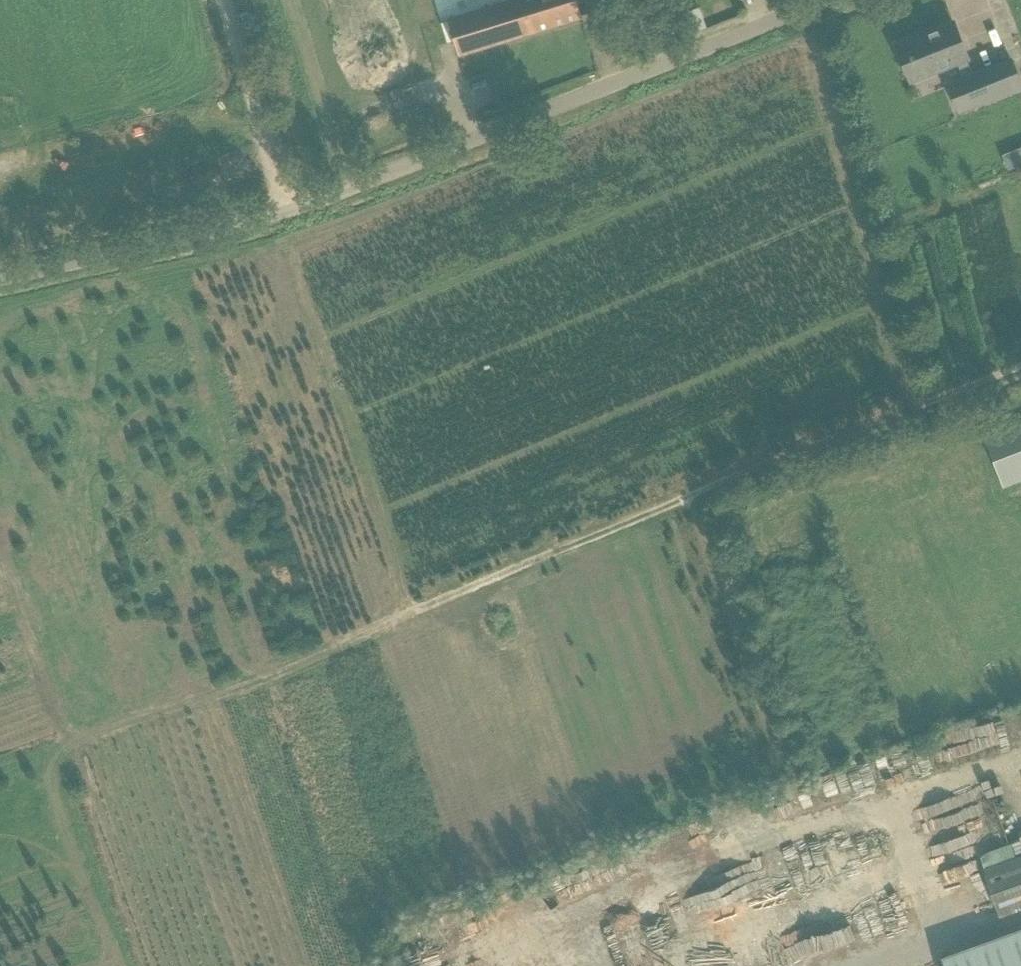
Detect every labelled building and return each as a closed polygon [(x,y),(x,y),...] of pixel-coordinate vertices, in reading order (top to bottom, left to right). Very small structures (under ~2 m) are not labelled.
[(447,19),(459,56),(582,18),(576,0),(508,0),(447,19)] [(967,58),(953,22),(897,44),(901,55),(910,51),(919,72),(946,62),(947,66),(967,58)] [(989,71),(964,80),(974,106),(998,96),(989,71)] [(1020,163),(1020,147),(1004,154),(1009,168),(1020,163)] [(981,432),(1003,488),(1020,481),(1020,417),(981,432)] [(999,916),(1020,908),(1020,855),(1015,857),(1010,843),(979,854),(984,867),(982,868),(999,916)] [(946,951),(951,965),(1020,965),(1020,928),(946,951)]
